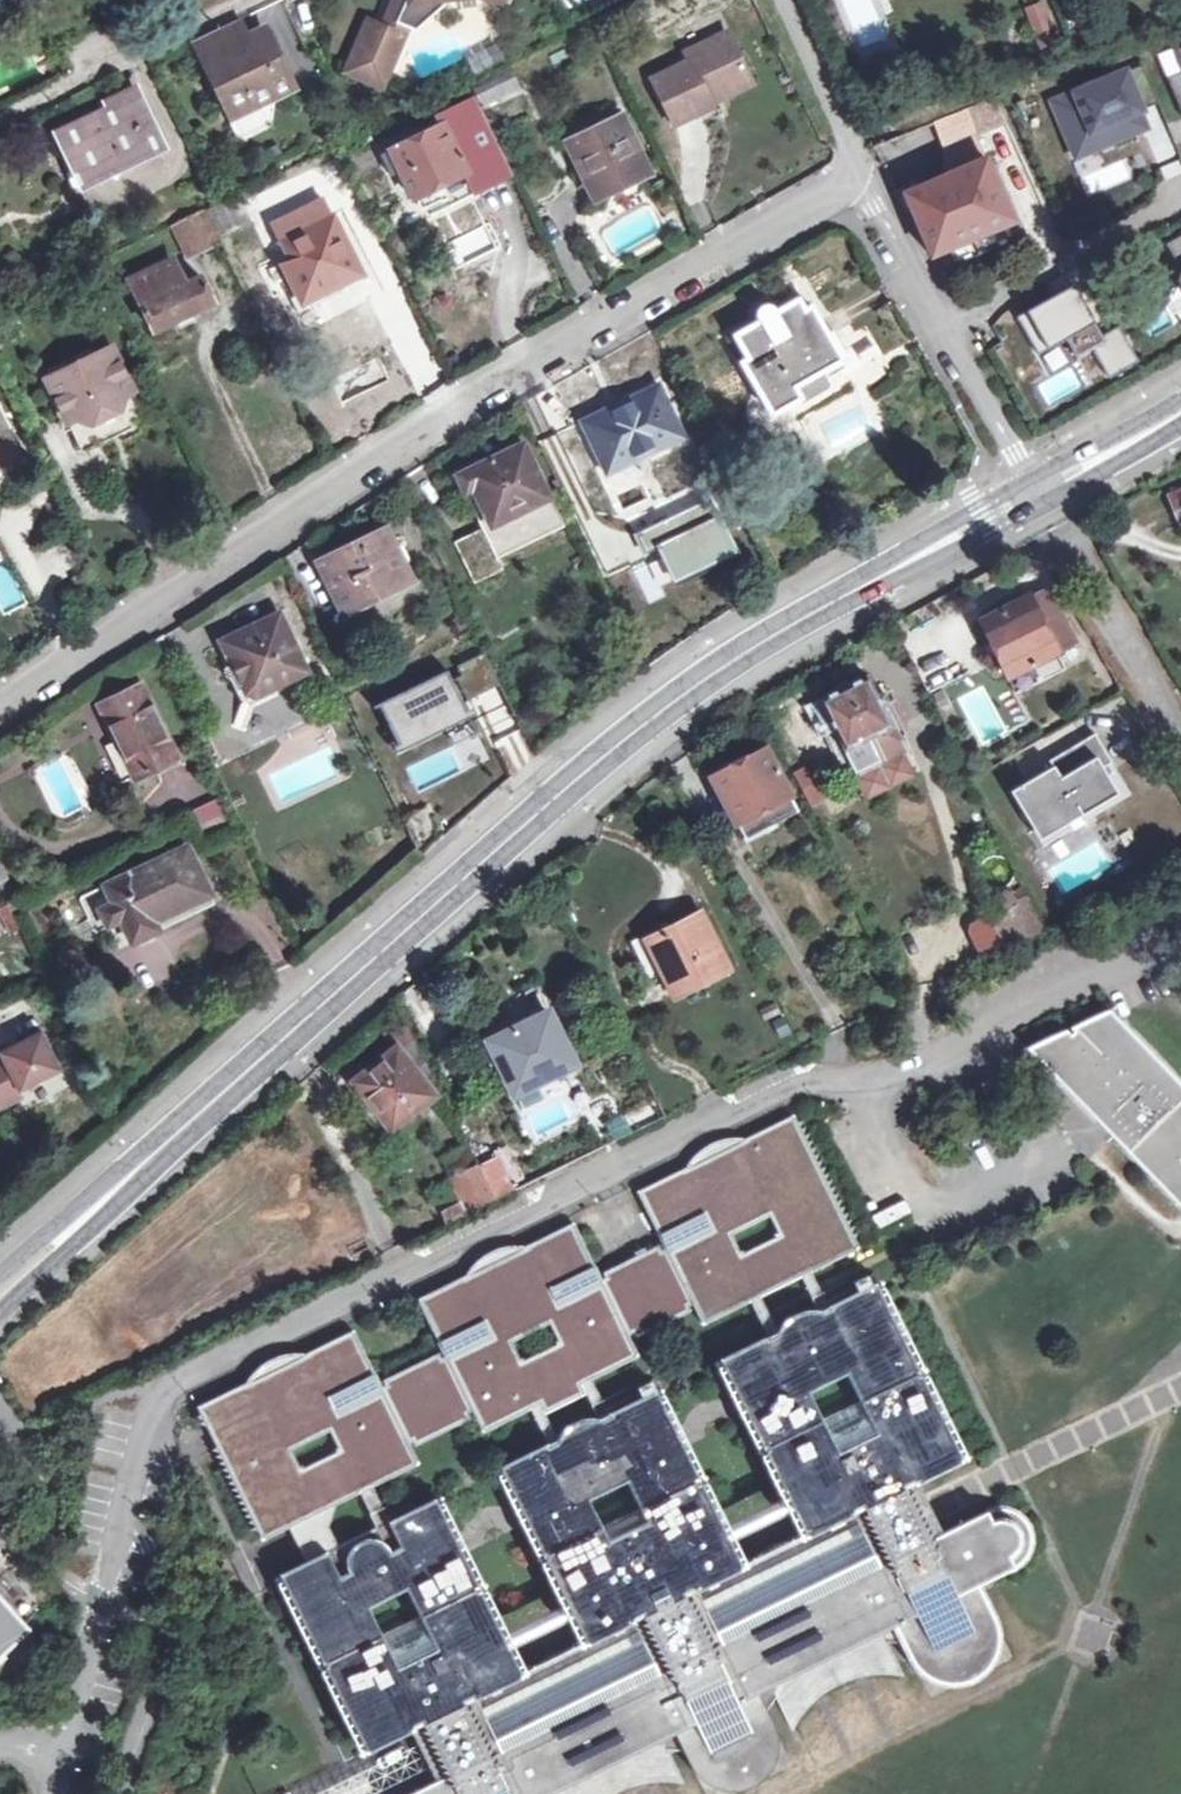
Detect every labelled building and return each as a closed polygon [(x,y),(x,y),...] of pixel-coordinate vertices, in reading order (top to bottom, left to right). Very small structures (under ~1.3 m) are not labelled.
[(6,16),(25,6),(22,0),(0,0),(0,4),(6,16)] [(407,0),(395,0),(382,27),(392,32),(406,39),(415,32),(397,23),(407,0)] [(397,23),(415,32),(448,1),(453,0),(407,0),(397,23)] [(1043,4),(1026,7),(1035,50),(1052,47),(1043,4)] [(197,41),(207,62),(247,43),(236,22),(197,41)] [(382,88),(406,39),(392,32),(382,27),(369,22),(346,72),(382,88)] [(678,126),(715,108),(711,100),(751,79),(730,32),(685,55),(689,64),(657,81),(678,126)] [(262,48),(271,45),(266,35),(258,39),(262,48)] [(293,90),(271,45),(262,48),(258,39),(247,43),(207,62),(222,92),(230,107),(251,98),(256,108),(265,104),(293,90)] [(1142,68),(1075,94),(1053,102),(1068,140),(1090,131),(1097,147),(1134,132),(1128,116),(1142,110),(1157,104),(1142,68)] [(485,108),(518,92),(508,71),(475,86),(485,108)] [(1166,82),(1180,114),(1180,75),(1166,82)] [(711,100),(715,108),(754,87),(751,79),(711,100)] [(1053,102),(1075,94),(1074,89),(1046,100),(1072,163),(1151,130),(1142,110),(1128,116),(1134,132),(1097,147),(1090,131),(1068,140),(1053,102)] [(230,107),(222,92),(214,96),(231,131),(243,136),(263,126),(265,104),(256,108),(235,118),(230,107)] [(54,132),(76,174),(118,155),(124,167),(164,147),(139,93),(54,132)] [(416,199),(435,191),(437,197),(440,196),(444,204),(452,199),(454,203),(512,174),(474,97),(437,115),(441,124),(389,150),(414,200),(416,199)] [(235,118),(256,108),(251,98),(230,107),(235,118)] [(952,146),(1003,124),(991,98),(940,120),(952,146)] [(594,198),(648,172),(623,117),(568,144),(594,198)] [(118,155),(76,174),(81,187),(124,167),(118,155)] [(1014,221),(988,159),(905,195),(931,257),(1014,221)] [(437,197),(435,191),(416,199),(424,213),(444,204),(440,196),(437,197)] [(221,237),(250,223),(238,198),(208,214),(221,237)] [(332,216),(330,218),(322,203),(272,227),(289,260),(268,270),(275,283),(281,281),(298,314),(321,303),(318,297),(361,276),(332,216)] [(189,260),(216,247),(200,217),(174,230),(189,260)] [(1180,271),(1177,281),(1180,288),(1180,237),(1165,244),(1180,271)] [(197,273),(178,282),(166,257),(126,277),(155,333),(212,306),(197,273)] [(1072,287),(1016,319),(1039,359),(1068,342),(1077,359),(1094,350),(1105,344),(1101,337),(1072,287)] [(1180,322),(1180,293),(1179,287),(1137,303),(1149,334),(1180,322)] [(739,363),(761,400),(777,397),(788,408),(802,400),(796,391),(824,376),(844,364),(809,306),(803,309),(797,299),(777,310),(763,307),(759,321),(732,336),(746,359),(739,363)] [(1105,344),(1094,350),(1109,378),(1137,362),(1119,328),(1101,337),(1105,344)] [(69,382),(49,391),(80,455),(146,424),(111,352),(65,373),(69,382)] [(69,382),(65,373),(45,383),(49,391),(69,382)] [(796,391),(802,400),(830,385),(824,376),(796,391)] [(607,476),(683,438),(659,388),(582,424),(607,476)] [(777,397),(761,400),(771,418),(788,408),(777,397)] [(11,474),(7,463),(21,456),(0,414),(0,480),(11,474)] [(524,449),(466,476),(474,492),(491,528),(454,544),(474,584),(503,571),(497,560),(562,528),(524,449)] [(474,492),(466,476),(458,480),(466,496),(474,492)] [(382,586),(406,574),(389,539),(325,571),(345,613),(386,594),(382,586)] [(410,581),(406,574),(382,586),(386,594),(410,581)] [(980,622),(1007,678),(1058,653),(1075,645),(1049,590),(1031,599),(1031,596),(980,622)] [(223,643),(230,658),(223,662),(245,711),(278,694),(275,687),(306,672),(280,618),(223,643)] [(1058,653),(1007,678),(1015,694),(1067,670),(1058,653)] [(483,656),(382,704),(403,746),(466,716),(459,702),(497,684),(483,656)] [(843,694),(873,754),(895,743),(866,684),(843,694)] [(137,778),(177,757),(141,686),(101,707),(137,778)] [(873,754),(843,694),(819,705),(834,736),(826,739),(848,781),(878,765),(873,754)] [(97,737),(110,728),(94,706),(82,715),(97,737)] [(1012,794),(1045,849),(1087,823),(1083,817),(1118,796),(1103,770),(1112,764),(1095,736),(1050,763),(1053,769),(1012,794)] [(873,754),(878,765),(880,768),(903,757),(895,743),(873,754)] [(795,812),(764,753),(713,778),(744,839),(795,812)] [(823,801),(811,766),(795,772),(807,806),(823,801)] [(201,834),(227,823),(217,799),(191,809),(201,834)] [(427,807),(405,818),(418,847),(439,831),(427,807)] [(134,943),(158,932),(153,923),(209,895),(186,849),(106,888),(115,905),(100,912),(108,928),(123,921),(134,943)] [(12,914),(23,909),(0,860),(0,889),(7,904),(8,906),(12,914)] [(153,923),(158,932),(213,905),(209,895),(153,923)] [(1020,920),(1035,913),(1028,899),(1013,906),(1020,920)] [(8,906),(0,910),(0,915),(10,935),(19,931),(12,914),(8,906)] [(1045,932),(1035,913),(1020,920),(1013,906),(990,917),(1007,950),(1045,932)] [(703,916),(647,942),(663,978),(674,1000),(730,972),(703,916)] [(158,937),(125,949),(140,990),(173,978),(158,937)] [(663,978),(647,942),(644,937),(630,944),(650,984),(663,978)] [(1180,1207),(1180,1085),(1107,1009),(1023,1046),(1096,1118),(1102,1115),(1116,1129),(1120,1142),(1180,1207)] [(543,1015),(480,1043),(507,1101),(571,1070),(543,1015)] [(22,1099),(18,1092),(60,1071),(40,1031),(0,1051),(0,1111),(22,1099)] [(349,1088),(363,1106),(370,1100),(393,1128),(432,1098),(397,1052),(349,1088)] [(634,1133),(665,1118),(648,1086),(619,1100),(634,1133)] [(370,1100),(363,1106),(385,1135),(393,1128),(370,1100)] [(381,1389),(354,1333),(309,1355),(276,1361),(249,1384),(200,1408),(262,1536),(287,1524),(306,1562),(280,1573),(367,1751),(412,1730),(426,1756),(439,1782),(429,1787),(432,1793),(550,1793),(551,1793),(569,1772),(546,1728),(612,1697),(634,1742),(661,1737),(677,1730),(700,1718),(721,1759),(740,1761),(748,1747),(731,1706),(759,1692),(770,1686),(788,1664),(768,1621),(831,1590),(852,1633),(880,1633),(893,1626),(921,1613),(938,1648),(959,1654),(967,1637),(955,1607),(981,1594),(977,1585),(983,1583),(995,1576),(1015,1576),(1027,1561),(1028,1556),(1030,1543),(1027,1531),(1015,1515),(994,1512),(944,1537),(929,1507),(918,1484),(963,1463),(876,1285),(719,1361),(807,1537),(794,1544),(770,1545),(752,1564),(744,1569),(656,1390),(597,1420),(576,1423),(560,1438),(500,1467),(586,1645),(574,1651),(552,1652),(534,1670),(522,1676),(435,1500),(389,1521),(372,1485),(416,1462),(407,1443),(411,1441),(413,1445),(470,1416),(468,1412),(472,1410),(483,1431),(540,1403),(545,1412),(586,1392),(581,1383),(638,1355),(628,1334),(631,1331),(634,1336),(688,1309),(687,1305),(691,1303),(702,1324),(857,1250),(792,1120),(746,1142),(713,1145),(685,1173),(638,1196),(666,1252),(663,1254),(660,1251),(604,1277),(606,1281),(602,1283),(575,1227),(530,1248),(494,1254),(466,1278),(419,1302),(447,1357),(442,1359),(441,1356),(384,1383),(386,1386),(381,1389)] [(502,1162),(516,1192),(535,1183),(521,1153),(502,1162)] [(516,1192),(502,1162),(500,1157),(477,1167),(493,1201),(516,1192)] [(493,1201),(477,1167),(451,1180),(461,1204),(442,1214),(446,1225),(493,1201)] [(921,1613),(893,1626),(913,1668),(928,1684),(948,1689),(969,1687),(987,1678),(1000,1661),(1004,1643),(1003,1621),(983,1583),(977,1585),(981,1594),(955,1607),(967,1637),(959,1654),(938,1648),(921,1613)] [(788,1664),(852,1633),(831,1590),(768,1621),(788,1664)] [(28,1631),(0,1601),(0,1657),(28,1631)] [(905,1678),(880,1633),(852,1633),(788,1664),(770,1686),(793,1733),(805,1713),(821,1698),(848,1681),(874,1676),(905,1678)] [(700,1718),(677,1730),(695,1768),(705,1779),(717,1786),(732,1790),(747,1789),(762,1782),(774,1768),(780,1753),(780,1736),(759,1692),(731,1706),(748,1747),(740,1761),(721,1759),(700,1718)] [(546,1728),(569,1772),(634,1742),(612,1697),(546,1728)] [(661,1737),(634,1742),(569,1772),(551,1793),(621,1793),(647,1784),(684,1785),(661,1737)]
